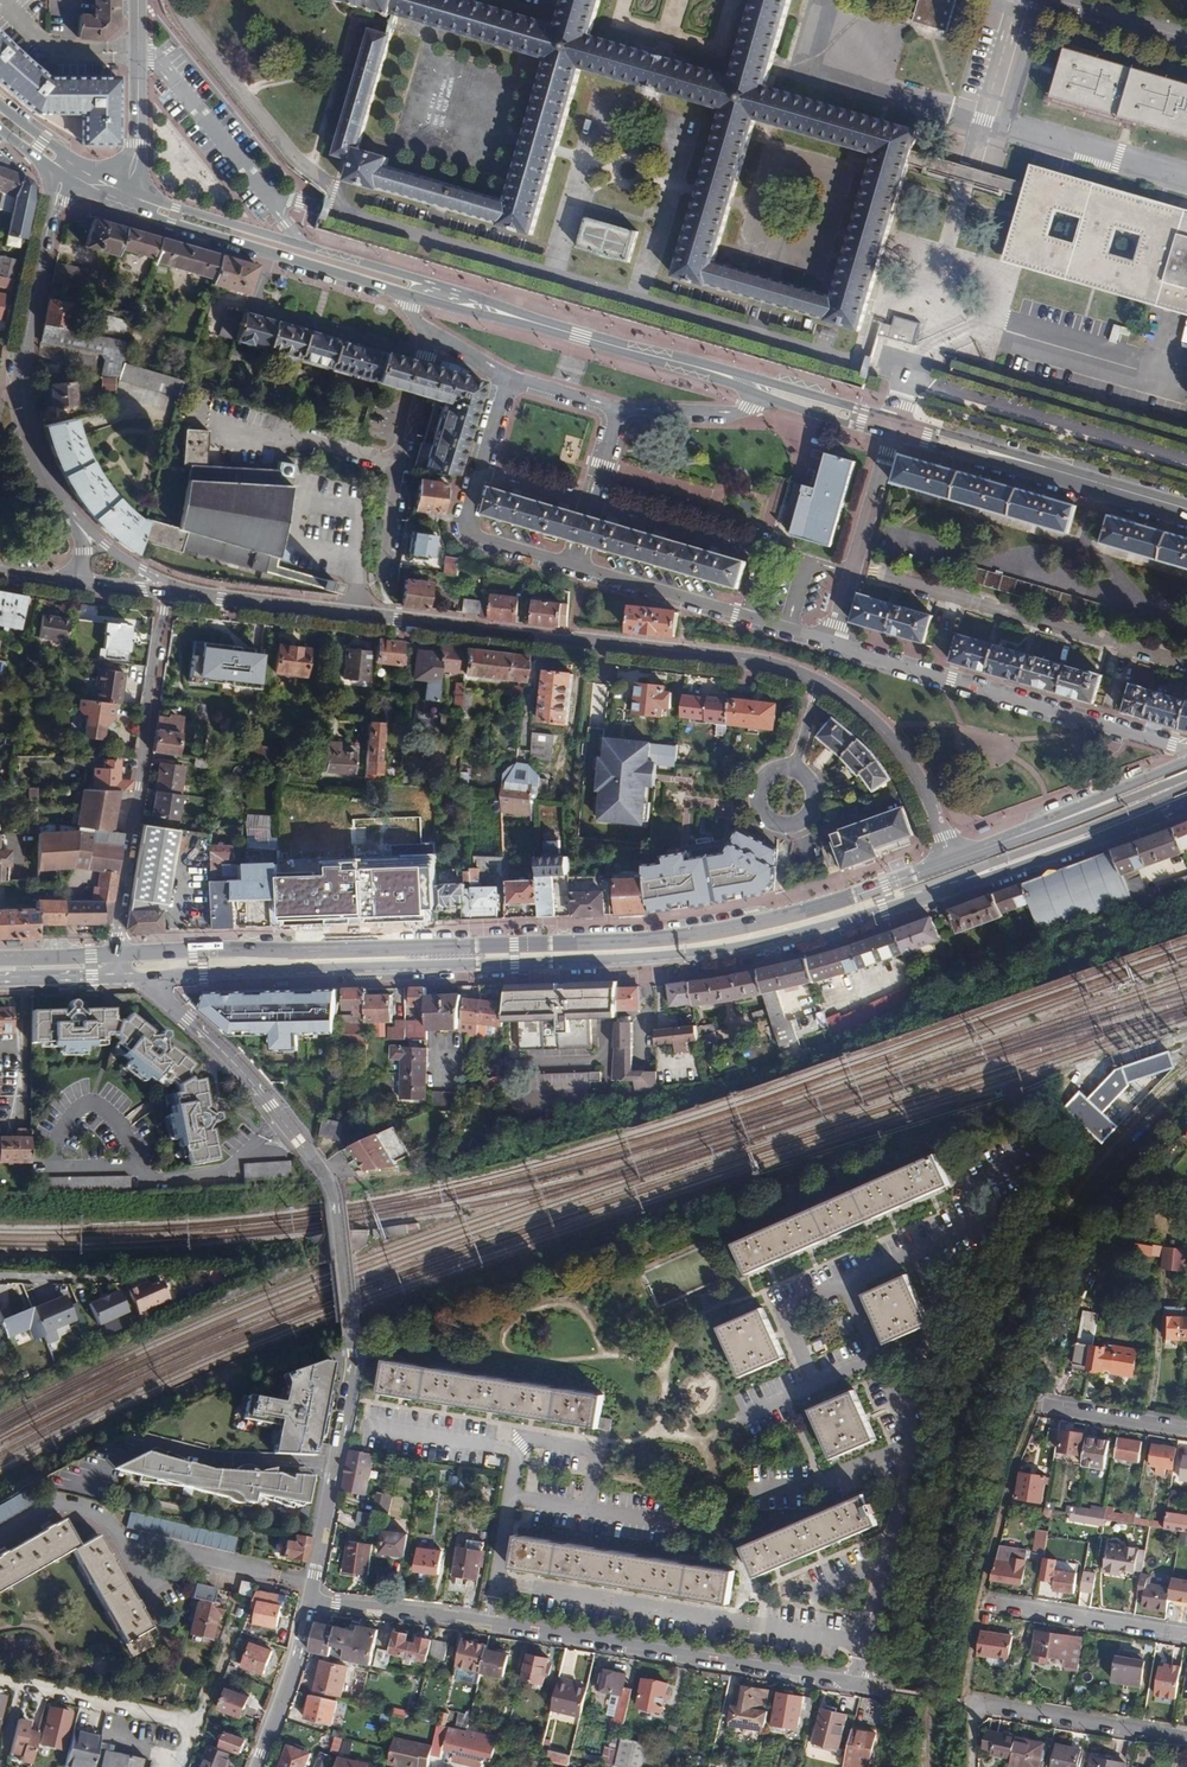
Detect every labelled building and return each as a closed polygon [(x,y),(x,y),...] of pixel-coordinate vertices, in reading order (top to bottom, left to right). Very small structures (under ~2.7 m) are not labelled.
[(116,31),(116,20),(117,0),(94,0),(94,15),(80,14),(79,37),(101,41),(116,31)] [(870,293),(907,171),(908,165),(909,162),(913,151),(914,146),(915,142),(918,133),(785,93),(765,87),(787,14),(791,0),(756,0),(733,78),(590,36),(601,0),(566,0),(558,26),(545,22),(469,0),(398,0),(394,14),(446,30),(522,52),(549,60),(546,68),(527,135),(525,140),(523,147),(507,202),(386,167),(389,159),(359,150),(362,140),(392,36),(372,30),(335,156),(353,161),(347,181),(379,190),(380,189),(500,225),(500,226),(532,235),(555,156),(557,149),(559,141),(581,69),(644,87),(665,93),(724,111),(703,183),(701,188),(698,198),(675,277),(706,286),(707,285),(767,302),(778,306),(828,320),(828,321),(859,331),(870,293)] [(398,0),(340,0),(340,1),(342,2),(343,1),(356,5),(357,7),(360,7),(360,6),(373,10),(373,12),(377,13),(377,11),(390,14),(389,16),(392,17),(393,15),(394,14),(398,0)] [(956,0),(920,0),(913,22),(947,32),(956,0)] [(16,97),(34,113),(81,140),(81,144),(117,144),(116,77),(47,77),(33,66),(16,51),(0,35),(0,84),(16,97)] [(1138,123),(1186,137),(1186,83),(1067,47),(1052,97),(1123,118),(1125,111),(1140,116),(1138,123)] [(24,174),(15,166),(12,168),(9,164),(11,162),(0,152),(0,153),(0,193),(2,193),(0,199),(0,210),(10,213),(13,195),(14,195),(24,174)] [(1157,205),(1070,179),(1031,168),(1028,178),(1028,180),(1027,184),(1023,195),(1022,198),(1020,205),(1004,259),(1023,264),(1095,285),(1155,302),(1186,312),(1186,213),(1157,205)] [(13,195),(10,213),(6,234),(24,238),(33,200),(32,187),(31,180),(28,178),(24,174),(14,195),(13,195)] [(629,262),(637,233),(588,218),(579,248),(629,262)] [(119,248),(125,228),(107,223),(93,219),(84,247),(117,256),(119,248)] [(153,259),(159,238),(140,233),(125,228),(119,248),(153,259)] [(211,279),(218,255),(187,246),(159,238),(153,259),(152,261),(211,279)] [(210,284),(247,295),(255,266),(218,255),(211,279),(210,284)] [(0,263),(0,277),(11,279),(16,280),(20,261),(1,257),(0,263)] [(111,275),(56,264),(52,283),(105,294),(111,275)] [(9,289),(11,279),(0,277),(0,287),(9,289)] [(43,325),(67,329),(71,305),(48,301),(43,325)] [(234,340),(242,313),(226,309),(219,336),(234,340)] [(128,342),(134,324),(100,313),(93,335),(128,342)] [(256,317),(242,313),(234,340),(266,350),(274,322),(256,317)] [(895,317),(894,325),(881,322),(878,334),(914,343),(919,322),(895,317)] [(288,326),(274,322),(266,350),(281,354),(297,359),(305,331),(288,326)] [(122,363),(128,342),(93,335),(67,329),(43,325),(40,343),(100,354),(105,361),(101,377),(118,377),(122,363)] [(1153,347),(1156,330),(1150,329),(1146,346),(1153,347)] [(319,335),(305,331),(297,359),(329,368),(337,340),(319,335)] [(337,340),(329,368),(375,381),(383,354),(359,347),(337,340)] [(383,354),(375,381),(404,390),(420,394),(425,395),(445,401),(435,436),(433,445),(421,442),(413,471),(455,475),(475,404),(482,382),(447,372),(425,366),(401,359),(383,354)] [(177,397),(182,381),(122,363),(118,377),(117,380),(177,397)] [(73,382),(49,385),(52,407),(76,405),(73,382)] [(135,554),(136,552),(139,540),(140,538),(144,521),(134,517),(119,505),(105,488),(97,478),(95,475),(93,471),(87,460),(80,445),(78,436),(76,433),(73,422),(72,419),(43,426),(44,430),(52,454),(62,475),(78,500),(90,516),(101,527),(115,540),(135,554)] [(144,521),(140,538),(196,557),(197,553),(264,573),(265,572),(333,592),(336,583),(277,567),(294,465),(279,462),(277,471),(205,467),(207,431),(184,430),(182,466),(188,466),(178,526),(146,516),(144,521)] [(857,462),(828,453),(814,499),(803,495),(792,535),(832,547),(857,462)] [(901,454),(893,484),(905,487),(906,485),(1069,533),(1077,505),(1050,497),(989,479),(940,465),(901,454)] [(443,503),(446,490),(446,484),(419,480),(414,510),(407,509),(406,517),(439,522),(441,514),(445,515),(449,504),(443,503)] [(515,494),(493,487),(485,514),(583,543),(593,546),(739,588),(746,561),(713,551),(656,535),(609,521),(591,516),(563,508),(515,494)] [(1110,515),(1102,543),(1186,568),(1186,538),(1144,525),(1110,515)] [(435,536),(410,532),(407,554),(431,557),(435,536)] [(461,559),(449,557),(447,557),(445,573),(459,575),(461,561),(461,559)] [(1082,614),(1102,620),(1106,605),(973,566),(968,581),(1011,593),(1045,603),(1082,614)] [(406,580),(402,605),(401,606),(425,610),(426,608),(430,584),(406,580)] [(814,588),(817,605),(803,607),(806,623),(825,620),(820,597),(823,596),(821,586),(814,588)] [(25,597),(0,592),(0,625),(19,629),(25,597)] [(491,602),(482,601),(481,615),(480,619),(501,621),(517,622),(520,595),(492,592),(491,602)] [(889,632),(897,605),(872,597),(872,596),(861,593),(853,622),(872,627),(889,632)] [(481,615),(482,601),(466,599),(464,612),(481,615)] [(567,626),(569,605),(535,601),(532,623),(547,625),(560,627),(561,625),(567,626)] [(72,603),(64,602),(63,610),(71,611),(72,603)] [(77,603),(74,630),(93,633),(94,623),(96,606),(77,603)] [(907,638),(926,643),(933,616),(897,605),(889,632),(907,638)] [(675,636),(677,623),(678,614),(631,608),(631,610),(628,631),(651,633),(675,636)] [(67,619),(41,615),(38,637),(64,641),(67,619)] [(94,623),(93,633),(92,640),(102,641),(101,649),(127,652),(129,641),(126,641),(128,625),(104,622),(103,625),(94,623)] [(988,672),(996,644),(960,634),(955,652),(952,661),(971,667),(988,672)] [(401,656),(402,641),(390,640),(378,639),(375,662),(404,665),(405,657),(401,656)] [(199,643),(192,642),(191,656),(200,657),(201,643),(199,643)] [(258,689),(261,657),(256,656),(252,656),(253,649),(244,648),(201,643),(200,657),(191,656),(189,679),(201,680),(201,682),(221,684),(222,678),(230,679),(230,686),(258,689)] [(307,648),(278,644),(275,673),(304,675),(307,648)] [(1022,682),(1029,654),(996,644),(988,672),(1003,676),(1022,682)] [(451,647),(441,646),(440,651),(439,670),(465,673),(466,648),(451,647)] [(525,655),(466,648),(465,673),(465,674),(518,680),(517,686),(514,685),(513,695),(521,696),(525,655)] [(369,652),(346,649),(342,678),(366,680),(369,652)] [(439,670),(440,651),(416,650),(414,680),(417,680),(427,681),(425,699),(437,700),(439,670)] [(1059,693),(1067,665),(1029,654),(1022,682),(1039,687),(1059,693)] [(574,667),(546,664),(539,722),(567,725),(574,667)] [(1075,698),(1094,703),(1102,674),(1092,671),(1091,672),(1067,665),(1059,693),(1075,698)] [(95,700),(112,703),(140,707),(141,698),(118,694),(122,671),(97,668),(94,682),(97,683),(95,700)] [(464,688),(464,683),(456,683),(455,707),(463,708),(464,692),(464,688)] [(666,692),(667,686),(638,683),(634,713),(657,716),(664,717),(665,708),(671,709),(673,692),(666,692)] [(1133,715),(1147,719),(1155,691),(1132,684),(1124,712),(1133,715)] [(1182,729),(1186,710),(1186,701),(1155,691),(1147,719),(1153,720),(1182,729)] [(463,708),(463,711),(463,712),(471,713),(472,692),(464,692),(463,708)] [(728,724),(731,700),(709,696),(706,721),(718,722),(717,735),(727,737),(728,724)] [(95,700),(76,697),(75,706),(80,712),(85,713),(83,720),(82,720),(81,733),(82,736),(96,738),(99,737),(101,724),(109,718),(112,703),(95,700)] [(777,703),(731,698),(731,700),(728,724),(774,730),(777,703)] [(152,751),(176,754),(181,720),(167,717),(157,716),(152,751)] [(847,729),(835,718),(818,736),(843,758),(860,739),(847,729)] [(366,772),(383,773),(384,761),(381,761),(384,724),(369,722),(366,772)] [(553,735),(532,732),(530,758),(550,761),(553,735)] [(860,739),(843,758),(860,776),(862,774),(879,760),(871,749),(860,739)] [(601,793),(599,821),(643,825),(647,785),(649,764),(657,765),(675,767),(677,747),(655,745),(631,742),(607,740),(605,760),(601,760),(597,793),(601,793)] [(325,773),(355,775),(356,752),(339,751),(340,742),(327,741),(325,770),(325,773)] [(278,749),(252,745),(250,764),(275,767),(278,749)] [(675,766),(688,768),(691,747),(679,745),(678,745),(677,747),(675,766)] [(194,766),(209,768),(209,759),(202,758),(195,757),(194,766)] [(128,789),(129,780),(117,779),(118,760),(102,759),(102,768),(92,768),(92,775),(90,788),(116,789),(128,789)] [(887,772),(879,760),(862,774),(875,792),(892,779),(887,772)] [(158,762),(155,791),(179,794),(183,766),(158,762)] [(657,765),(649,764),(647,785),(655,786),(656,782),(656,778),(656,775),(657,765)] [(537,799),(545,800),(548,780),(539,778),(538,785),(537,799)] [(530,820),(536,820),(534,799),(537,799),(538,785),(502,781),(502,797),(502,812),(531,815),(530,820)] [(90,788),(81,788),(76,830),(71,867),(97,871),(95,886),(92,886),(90,900),(36,900),(36,909),(36,922),(108,923),(121,832),(110,831),(113,808),(116,789),(90,788)] [(179,794),(155,791),(151,816),(177,820),(181,795),(179,794)] [(914,835),(904,808),(841,831),(841,832),(834,834),(837,842),(835,843),(837,849),(831,850),(833,857),(836,856),(839,854),(845,870),(881,857),(877,848),(884,845),(914,835)] [(1186,849),(1186,823),(1175,828),(1183,850),(1186,849)] [(164,910),(175,830),(141,825),(127,929),(129,931),(161,930),(159,910),(164,910)] [(247,828),(247,848),(269,848),(270,828),(247,828)] [(1123,875),(1139,870),(1184,852),(1183,850),(1175,828),(1141,840),(1113,851),(1123,875)] [(71,867),(76,830),(33,832),(35,870),(71,867)] [(646,879),(649,911),(678,909),(716,904),(765,893),(775,882),(778,850),(769,845),(767,844),(764,843),(740,830),(733,844),(732,846),(727,854),(692,860),(690,856),(682,858),(679,858),(665,861),(665,864),(646,866),(646,879)] [(539,876),(538,876),(538,880),(539,904),(540,916),(556,916),(554,876),(554,874),(569,874),(568,856),(561,857),(560,840),(545,841),(546,858),(538,858),(539,876)] [(324,872),(280,873),(281,925),(427,921),(426,910),(437,909),(437,885),(436,844),(393,846),(394,859),(365,860),(345,860),(345,862),(324,863),(324,872)] [(235,846),(212,846),(213,876),(223,875),(222,859),(235,859),(235,846)] [(1040,928),(1042,935),(1133,902),(1134,903),(1149,900),(1139,870),(1123,875),(1113,851),(1024,884),(1031,903),(1040,928)] [(231,881),(236,881),(237,901),(257,901),(272,900),(272,925),(281,925),(280,873),(280,865),(247,866),(247,875),(244,876),(244,867),(230,867),(231,881)] [(480,869),(471,869),(471,872),(472,881),(471,885),(480,885),(480,869)] [(1186,896),(1186,875),(1159,886),(1164,901),(1186,896)] [(649,911),(646,879),(617,880),(618,914),(631,914),(649,913),(649,911)] [(509,905),(539,904),(538,880),(508,881),(509,905)] [(236,881),(213,883),(215,929),(236,928),(235,902),(237,901),(236,881)] [(467,896),(466,888),(466,884),(437,885),(437,909),(450,910),(450,907),(462,907),(464,907),(463,896),(467,896)] [(1002,913),(1031,903),(1024,884),(1009,889),(995,894),(1002,913)] [(486,918),(500,918),(500,887),(472,888),(472,895),(472,919),(486,918)] [(606,891),(571,893),(572,915),(572,916),(590,916),(607,915),(606,891)] [(959,932),(1002,916),(1002,913),(995,894),(974,902),(951,910),(959,932)] [(463,919),(472,919),(472,895),(467,896),(463,896),(464,907),(462,907),(463,919)] [(36,922),(36,909),(0,910),(0,937),(9,936),(36,935),(36,922)] [(904,954),(905,957),(920,952),(921,954),(936,949),(933,943),(940,940),(932,918),(915,924),(895,931),(904,954)] [(904,954),(895,931),(874,939),(853,946),(861,968),(904,954)] [(861,968),(853,946),(833,952),(808,959),(814,980),(815,982),(861,968)] [(814,980),(808,959),(787,964),(759,970),(764,994),(780,1046),(799,1041),(798,1036),(827,1027),(825,1018),(823,1011),(788,1021),(778,990),(814,980)] [(764,994),(759,970),(731,976),(720,978),(699,981),(690,982),(694,1003),(694,1006),(764,994)] [(618,1010),(619,988),(619,982),(596,982),(562,983),(539,984),(518,984),(507,985),(506,1003),(504,1020),(521,1019),(521,1049),(593,1048),(592,1018),(617,1018),(618,1010)] [(694,1003),(690,982),(677,984),(670,985),(672,1006),(694,1003)] [(427,996),(427,987),(412,988),(412,1006),(427,1006),(427,996)] [(642,1009),(641,987),(632,988),(619,988),(618,1010),(642,1009)] [(207,993),(201,1012),(227,1035),(268,1034),(269,1051),(296,1051),(296,1035),(336,1033),(337,989),(328,990),(240,992),(207,993)] [(368,996),(368,989),(355,989),(346,989),(346,1009),(356,1009),(357,1015),(368,1016),(368,996)] [(392,995),(368,996),(368,1016),(368,1022),(375,1022),(376,1037),(386,1037),(386,1022),(393,1021),(392,995)] [(458,1029),(462,999),(462,995),(427,996),(427,1006),(428,1021),(427,1029),(458,1029)] [(480,1023),(482,1001),(466,999),(464,1021),(475,1022),(473,1037),(478,1037),(480,1023)] [(504,1020),(506,1003),(482,1001),(480,1023),(503,1026),(504,1020)] [(61,1013),(31,1013),(31,1043),(51,1043),(51,1047),(60,1047),(60,1051),(86,1050),(87,1046),(94,1046),(95,1041),(105,1040),(106,1036),(111,1035),(113,1035),(118,1039),(115,1044),(123,1051),(121,1054),(128,1060),(125,1063),(145,1079),(148,1076),(155,1081),(157,1079),(166,1085),(170,1081),(173,1084),(175,1086),(176,1093),(164,1095),(165,1100),(166,1105),(170,1105),(171,1114),(168,1115),(172,1139),(177,1139),(179,1148),(183,1148),(187,1166),(217,1160),(210,1131),(204,1131),(209,1125),(211,1123),(214,1123),(217,1119),(216,1115),(214,1113),(210,1110),(206,1108),(201,1080),(191,1081),(189,1079),(186,1074),(192,1067),(169,1048),(164,1052),(164,1048),(163,1042),(167,1040),(167,1035),(165,1032),(152,1034),(150,1032),(148,1031),(128,1015),(122,1022),(116,1020),(113,1020),(112,1011),(83,1012),(79,1008),(75,1004),(71,1003),(68,1004),(67,1007),(68,1012),(66,1014),(61,1018),(61,1013)] [(835,1042),(881,1021),(873,1003),(841,1017),(839,1013),(825,1018),(827,1027),(835,1042)] [(769,1016),(766,1008),(753,1013),(755,1021),(769,1016)] [(10,1034),(9,1011),(0,1011),(0,1034),(10,1034)] [(621,1019),(617,1019),(615,1079),(626,1080),(627,1074),(627,1071),(630,1071),(629,1047),(633,1047),(633,1023),(630,1023),(621,1023),(621,1019)] [(428,1039),(427,1029),(428,1021),(397,1021),(397,1027),(390,1027),(390,1040),(428,1039)] [(368,1024),(339,1025),(339,1046),(357,1046),(368,1046),(368,1041),(368,1024)] [(713,1024),(697,1026),(699,1040),(701,1052),(717,1050),(713,1024)] [(697,1026),(697,1025),(664,1029),(666,1044),(677,1042),(690,1041),(699,1040),(697,1026)] [(401,1099),(426,1100),(428,1048),(392,1046),(391,1059),(403,1059),(401,1099)] [(1177,1066),(1170,1048),(1124,1064),(1117,1066),(1090,1097),(1082,1090),(1063,1111),(1103,1146),(1120,1127),(1103,1112),(1130,1082),(1177,1066)] [(367,1067),(357,1067),(356,1066),(355,1082),(367,1082),(367,1067)] [(601,1071),(528,1073),(529,1090),(590,1089),(591,1081),(601,1081),(601,1071)] [(656,1092),(656,1071),(636,1071),(636,1075),(635,1089),(656,1092)] [(432,1109),(455,1110),(461,1093),(432,1092),(432,1109)] [(325,1119),(321,1137),(342,1141),(346,1124),(325,1119)] [(29,1164),(30,1126),(20,1126),(20,1140),(0,1140),(0,1163),(29,1164)] [(395,1126),(353,1146),(358,1154),(352,1158),(354,1163),(352,1165),(356,1172),(400,1166),(397,1161),(412,1155),(395,1126)] [(938,1154),(736,1244),(749,1274),(768,1266),(808,1248),(854,1228),(890,1212),(933,1193),(952,1184),(938,1154)] [(289,1177),(288,1163),(243,1166),(243,1172),(244,1179),(289,1177)] [(44,1195),(129,1192),(128,1176),(44,1178),(44,1195)] [(408,1233),(407,1224),(374,1229),(375,1238),(408,1233)] [(1154,1246),(1137,1243),(1135,1253),(1152,1256),(1154,1246)] [(1162,1268),(1186,1272),(1186,1257),(1186,1251),(1164,1247),(1162,1268)] [(887,1343),(930,1324),(919,1299),(908,1275),(865,1294),(887,1343)] [(119,1292),(129,1314),(160,1301),(152,1283),(142,1287),(140,1282),(119,1292)] [(109,1291),(80,1304),(89,1325),(119,1312),(109,1291)] [(30,1310),(40,1334),(50,1330),(72,1322),(61,1297),(30,1310)] [(1183,1339),(1184,1307),(1166,1307),(1165,1338),(1183,1339)] [(4,1340),(26,1331),(31,1342),(42,1338),(40,1334),(30,1310),(29,1308),(0,1320),(0,1322),(0,1323),(0,1331),(4,1340)] [(743,1377),(786,1357),(776,1335),(764,1308),(720,1327),(743,1377)] [(42,1338),(44,1344),(55,1340),(50,1330),(40,1334),(42,1338)] [(1089,1366),(1093,1345),(1078,1342),(1074,1363),(1089,1366)] [(1089,1366),(1089,1367),(1102,1369),(1104,1371),(1134,1376),(1139,1349),(1108,1344),(1107,1347),(1093,1345),(1089,1366)] [(604,1395),(386,1359),(381,1392),(403,1396),(445,1403),(492,1410),(531,1417),(578,1425),(610,1430),(612,1419),(600,1418),(604,1395)] [(274,1454),(316,1455),(317,1447),(319,1438),(323,1438),(331,1393),(327,1392),(332,1364),(322,1362),(283,1376),(286,1385),(283,1403),(248,1397),(244,1420),(279,1426),(274,1454)] [(868,1418),(856,1390),(812,1409),(834,1459),(877,1439),(868,1418)] [(1057,1445),(1060,1429),(1050,1428),(1047,1444),(1057,1445)] [(1085,1433),(1060,1429),(1057,1445),(1056,1450),(1081,1455),(1085,1433)] [(1108,1441),(1089,1438),(1084,1466),(1104,1468),(1108,1441)] [(1142,1442),(1119,1438),(1115,1458),(1139,1462),(1142,1442)] [(1174,1470),(1177,1448),(1153,1443),(1149,1465),(1157,1467),(1156,1474),(1165,1475),(1166,1468),(1169,1469),(1174,1470)] [(306,1482),(304,1475),(258,1473),(255,1470),(251,1467),(243,1466),(238,1469),(234,1473),(232,1478),(206,1473),(154,1447),(114,1466),(117,1472),(126,1474),(137,1476),(136,1481),(160,1484),(162,1482),(201,1492),(251,1504),(253,1494),(290,1508),(291,1505),(299,1507),(304,1501),(306,1492),(306,1482)] [(375,1454),(350,1449),(342,1490),(366,1495),(372,1465),(389,1470),(391,1459),(375,1456),(375,1454)] [(1043,1502),(1047,1476),(1021,1472),(1017,1498),(1043,1502)] [(387,1516),(391,1495),(378,1492),(374,1514),(377,1514),(387,1516)] [(871,1505),(865,1493),(812,1517),(744,1547),(757,1578),(774,1571),(777,1569),(816,1552),(856,1535),(860,1533),(879,1524),(874,1514),(878,1512),(874,1503),(871,1505)] [(405,1497),(391,1495),(387,1516),(401,1519),(405,1497)] [(1046,1509),(1052,1510),(1055,1510),(1056,1503),(1046,1502),(1046,1509)] [(1066,1512),(1071,1513),(1076,1514),(1077,1507),(1067,1505),(1066,1512)] [(1076,1514),(1106,1519),(1107,1512),(1077,1507),(1076,1514)] [(1107,1512),(1106,1519),(1135,1523),(1136,1516),(1136,1512),(1124,1510),(1124,1514),(1113,1512),(1113,1508),(1107,1507),(1107,1512)] [(374,1514),(359,1511),(356,1523),(375,1527),(377,1514),(374,1514)] [(233,1548),(235,1538),(129,1513),(126,1528),(232,1553),(233,1548)] [(1070,1520),(1104,1526),(1106,1519),(1076,1514),(1071,1513),(1070,1520)] [(1186,1532),(1186,1516),(1167,1513),(1165,1522),(1165,1529),(1173,1530),(1179,1531),(1186,1532)] [(1165,1522),(1136,1516),(1135,1523),(1149,1526),(1164,1529),(1165,1529),(1165,1522)] [(7,1587),(26,1576),(53,1561),(64,1554),(70,1551),(78,1565),(89,1584),(104,1611),(116,1631),(123,1644),(125,1644),(132,1656),(153,1644),(146,1631),(150,1629),(136,1605),(110,1559),(96,1535),(77,1546),(62,1520),(51,1527),(4,1553),(0,1556),(0,1591),(7,1587)] [(1173,1530),(1165,1529),(1164,1529),(1162,1536),(1172,1538),(1173,1530)] [(1033,1553),(1045,1555),(1049,1532),(1037,1530),(1033,1553)] [(405,1556),(408,1534),(385,1531),(381,1553),(405,1556)] [(730,1604),(735,1572),(674,1561),(531,1537),(517,1535),(512,1568),(533,1571),(575,1578),(620,1586),(663,1593),(707,1600),(730,1604)] [(310,1542),(286,1537),(282,1558),(305,1563),(310,1542)] [(479,1580),(485,1542),(471,1539),(469,1547),(459,1546),(454,1576),(479,1580)] [(358,1574),(369,1575),(373,1545),(347,1542),(343,1576),(358,1578),(358,1574)] [(1135,1571),(1139,1548),(1110,1543),(1105,1571),(1122,1574),(1123,1569),(1135,1571)] [(439,1574),(442,1551),(419,1548),(416,1570),(439,1574)] [(997,1559),(992,1580),(1023,1585),(1027,1560),(1011,1558),(1011,1561),(997,1559)] [(1047,1588),(1074,1593),(1078,1569),(1067,1567),(1067,1572),(1050,1569),(1047,1588)] [(1082,1591),(1094,1593),(1097,1572),(1085,1570),(1082,1591)] [(1149,1609),(1167,1612),(1169,1598),(1170,1586),(1150,1583),(1151,1576),(1142,1574),(1138,1594),(1145,1595),(1145,1598),(1145,1600),(1151,1601),(1149,1609)] [(1186,1601),(1186,1579),(1172,1577),(1170,1586),(1169,1598),(1186,1601)] [(252,1596),(255,1584),(242,1582),(240,1594),(252,1596)] [(277,1605),(280,1596),(256,1592),(254,1598),(250,1608),(258,1610),(255,1623),(277,1627),(282,1606),(277,1605)] [(210,1638),(215,1618),(217,1614),(220,1614),(222,1606),(197,1600),(189,1633),(210,1638)] [(317,1622),(311,1651),(371,1666),(379,1629),(360,1625),(359,1630),(317,1622)] [(409,1657),(413,1642),(407,1640),(409,1633),(396,1630),(391,1651),(391,1653),(409,1657)] [(981,1631),(978,1654),(990,1656),(990,1654),(1010,1657),(1014,1636),(981,1631)] [(1065,1666),(1079,1668),(1083,1645),(1069,1643),(1070,1636),(1038,1631),(1033,1660),(1048,1663),(1049,1656),(1066,1659),(1065,1666)] [(417,1642),(413,1642),(409,1657),(427,1662),(432,1639),(419,1635),(417,1642)] [(486,1648),(487,1644),(464,1638),(458,1665),(481,1672),(486,1648)] [(448,1643),(434,1639),(430,1657),(444,1661),(448,1643)] [(272,1650),(251,1642),(242,1667),(263,1674),(272,1650)] [(387,1669),(391,1653),(391,1651),(379,1648),(374,1666),(387,1669)] [(510,1654),(486,1648),(481,1672),(504,1677),(510,1654)] [(543,1684),(549,1658),(528,1654),(523,1679),(543,1684)] [(1142,1660),(1124,1657),(1117,1656),(1113,1681),(1142,1685),(1146,1661),(1142,1660)] [(1163,1712),(1173,1714),(1182,1661),(1171,1660),(1167,1687),(1168,1687),(1163,1712)] [(342,1696),(349,1667),(322,1661),(315,1690),(342,1696)] [(224,1676),(233,1678),(236,1669),(228,1666),(224,1676)] [(624,1723),(627,1709),(632,1688),(623,1686),(626,1673),(602,1668),(597,1689),(620,1694),(614,1721),(624,1723)] [(552,1709),(580,1716),(587,1689),(576,1686),(568,1684),(569,1680),(559,1677),(552,1709)] [(663,1711),(668,1683),(643,1678),(638,1706),(663,1711)] [(765,1732),(773,1692),(743,1686),(739,1705),(734,1704),(730,1725),(765,1732)] [(241,1718),(250,1697),(227,1688),(219,1709),(241,1718)] [(810,1718),(814,1698),(780,1692),(774,1724),(798,1728),(800,1716),(810,1718)] [(338,1701),(312,1695),(306,1719),(332,1725),(338,1701)] [(410,1711),(394,1707),(392,1713),(408,1718),(410,1711)] [(62,1751),(71,1713),(48,1708),(39,1746),(62,1751)] [(840,1748),(848,1715),(822,1709),(814,1742),(840,1748)] [(438,1724),(446,1726),(449,1714),(441,1712),(438,1724)] [(30,1765),(37,1735),(26,1732),(28,1723),(17,1721),(9,1754),(20,1756),(19,1762),(30,1765)] [(433,1746),(431,1754),(440,1756),(446,1726),(438,1724),(433,1746)] [(854,1728),(845,1766),(852,1766),(869,1766),(877,1733),(854,1728)] [(1012,1757),(1017,1736),(989,1730),(986,1746),(994,1749),(993,1752),(1012,1757)] [(100,1737),(72,1731),(64,1766),(93,1766),(100,1737)] [(241,1753),(246,1739),(226,1732),(221,1745),(241,1753)] [(483,1757),(492,1760),(496,1744),(497,1738),(478,1733),(477,1739),(451,1733),(447,1749),(456,1751),(454,1760),(481,1766),(483,1757)] [(340,1749),(342,1738),(334,1736),(331,1748),(340,1749)] [(1011,1765),(1021,1766),(1040,1766),(1045,1743),(1017,1736),(1012,1757),(1011,1765)] [(422,1766),(428,1766),(431,1754),(433,1746),(395,1737),(390,1762),(412,1766),(419,1766),(422,1766)] [(606,1747),(603,1761),(630,1766),(644,1766),(649,1744),(615,1737),(612,1749),(606,1747)] [(1139,1742),(1130,1741),(1126,1758),(1135,1760),(1139,1742)] [(1081,1749),(1058,1744),(1052,1766),(1077,1766),(1081,1749)] [(312,1753),(289,1745),(281,1766),(307,1766),(312,1753)] [(233,1754),(210,1746),(201,1766),(228,1766),(233,1754)] [(569,1755),(550,1750),(548,1757),(567,1762),(569,1755)] [(148,1761),(103,1751),(99,1766),(146,1766),(148,1761)] [(331,1756),(321,1752),(316,1766),(327,1766),(331,1756)] [(337,1766),(368,1766),(369,1764),(340,1757),(337,1766)] [(1126,1764),(1094,1757),(1092,1766),(1125,1766),(1126,1764)]
